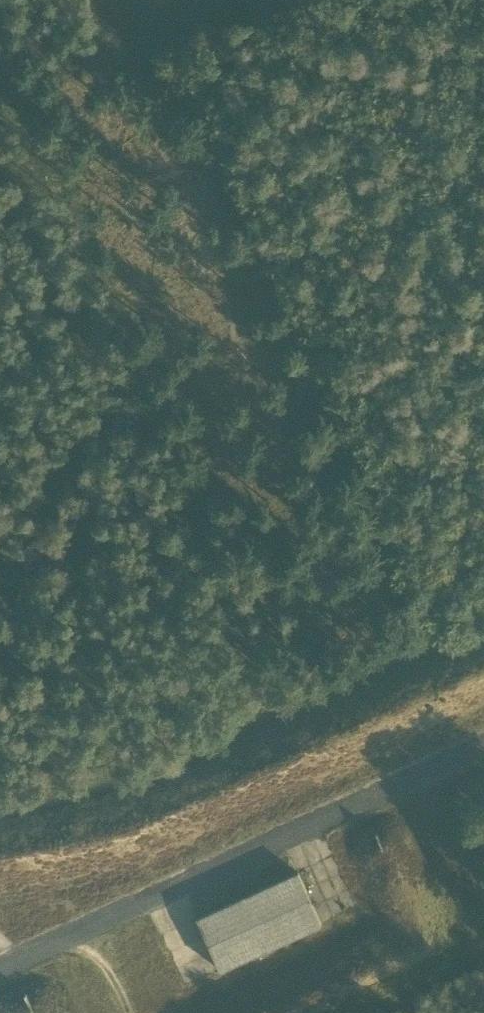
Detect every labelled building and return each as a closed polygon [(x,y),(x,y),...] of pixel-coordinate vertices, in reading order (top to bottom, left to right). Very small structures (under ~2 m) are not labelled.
[(202,925),(225,976),(327,930),(304,879),(202,925)]
